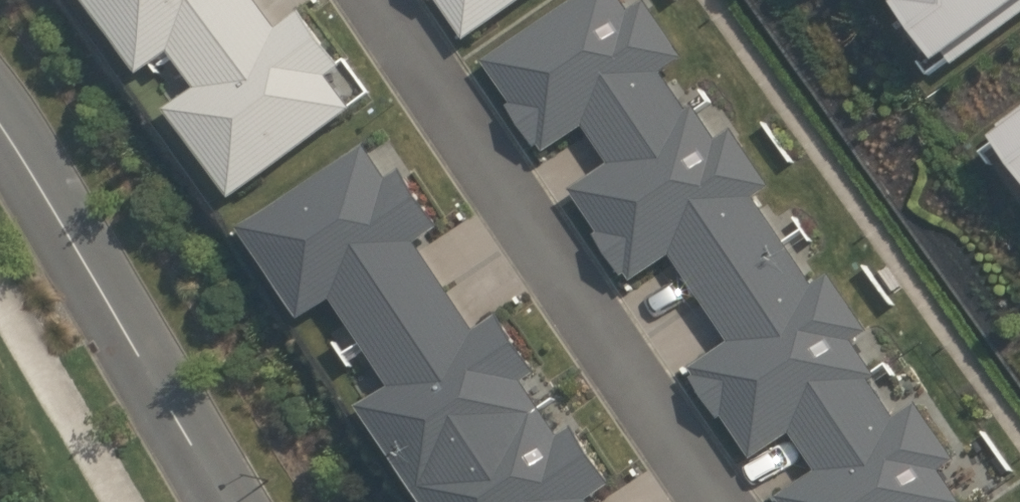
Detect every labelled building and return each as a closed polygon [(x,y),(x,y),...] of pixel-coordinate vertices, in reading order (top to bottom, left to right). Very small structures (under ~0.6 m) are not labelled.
[(140,67),(169,46),(196,81),(167,102),(232,193),(353,101),(327,68),(341,58),(301,4),(278,21),(262,0),(90,0),(140,67)] [(467,38),(521,0),(441,0),(467,38)] [(486,61),(513,102),(510,104),(539,147),(543,144),(547,151),(585,126),(610,163),(573,189),(602,231),(598,234),(625,274),(628,272),(634,280),(673,254),(731,341),(693,367),(697,373),(693,375),(721,417),(724,415),(754,458),(793,432),(818,469),(779,495),(784,501),(963,501),(942,471),(959,460),(919,401),(896,417),(873,382),(880,377),(877,371),(856,340),(870,330),(831,274),(817,283),(788,240),(757,195),(773,184),(736,129),(722,139),(701,107),(699,105),(692,110),(665,71),(688,55),(651,0),(645,0),(632,9),(626,0),(576,0),(486,61)] [(944,62),(1019,9),(1019,0),(898,0),(944,62)] [(999,119),(1003,125),(995,130),(1019,164),(1019,103),(999,119)] [(366,137),(239,221),(301,313),(331,294),(387,378),(358,398),(428,501),(594,501),(587,492),(613,474),(575,418),(560,428),(523,373),(538,363),(498,305),(477,319),(421,236),(444,220),(403,159),(387,169),(366,137)]
